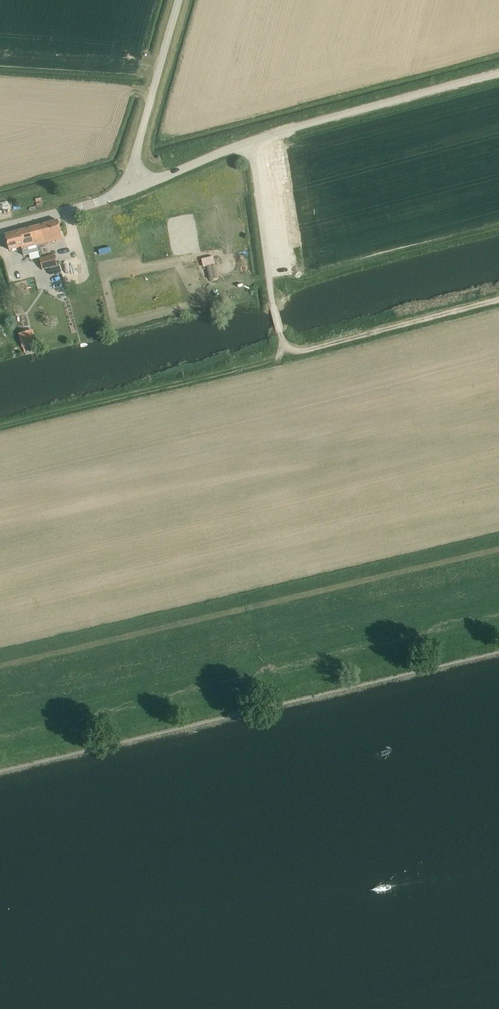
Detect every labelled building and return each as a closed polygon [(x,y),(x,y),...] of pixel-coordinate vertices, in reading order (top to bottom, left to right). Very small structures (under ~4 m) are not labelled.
[(63,238),(61,229),(58,220),(32,227),(37,245),(63,238)] [(22,249),(37,245),(32,227),(5,234),(9,250),(22,247),(22,249)] [(38,259),(42,271),(57,266),(53,255),(38,259)] [(217,256),(202,259),(203,266),(218,263),(217,256)] [(65,277),(82,273),(78,260),(62,265),(65,277)] [(29,331),(19,334),(22,342),(32,340),(29,331)]
